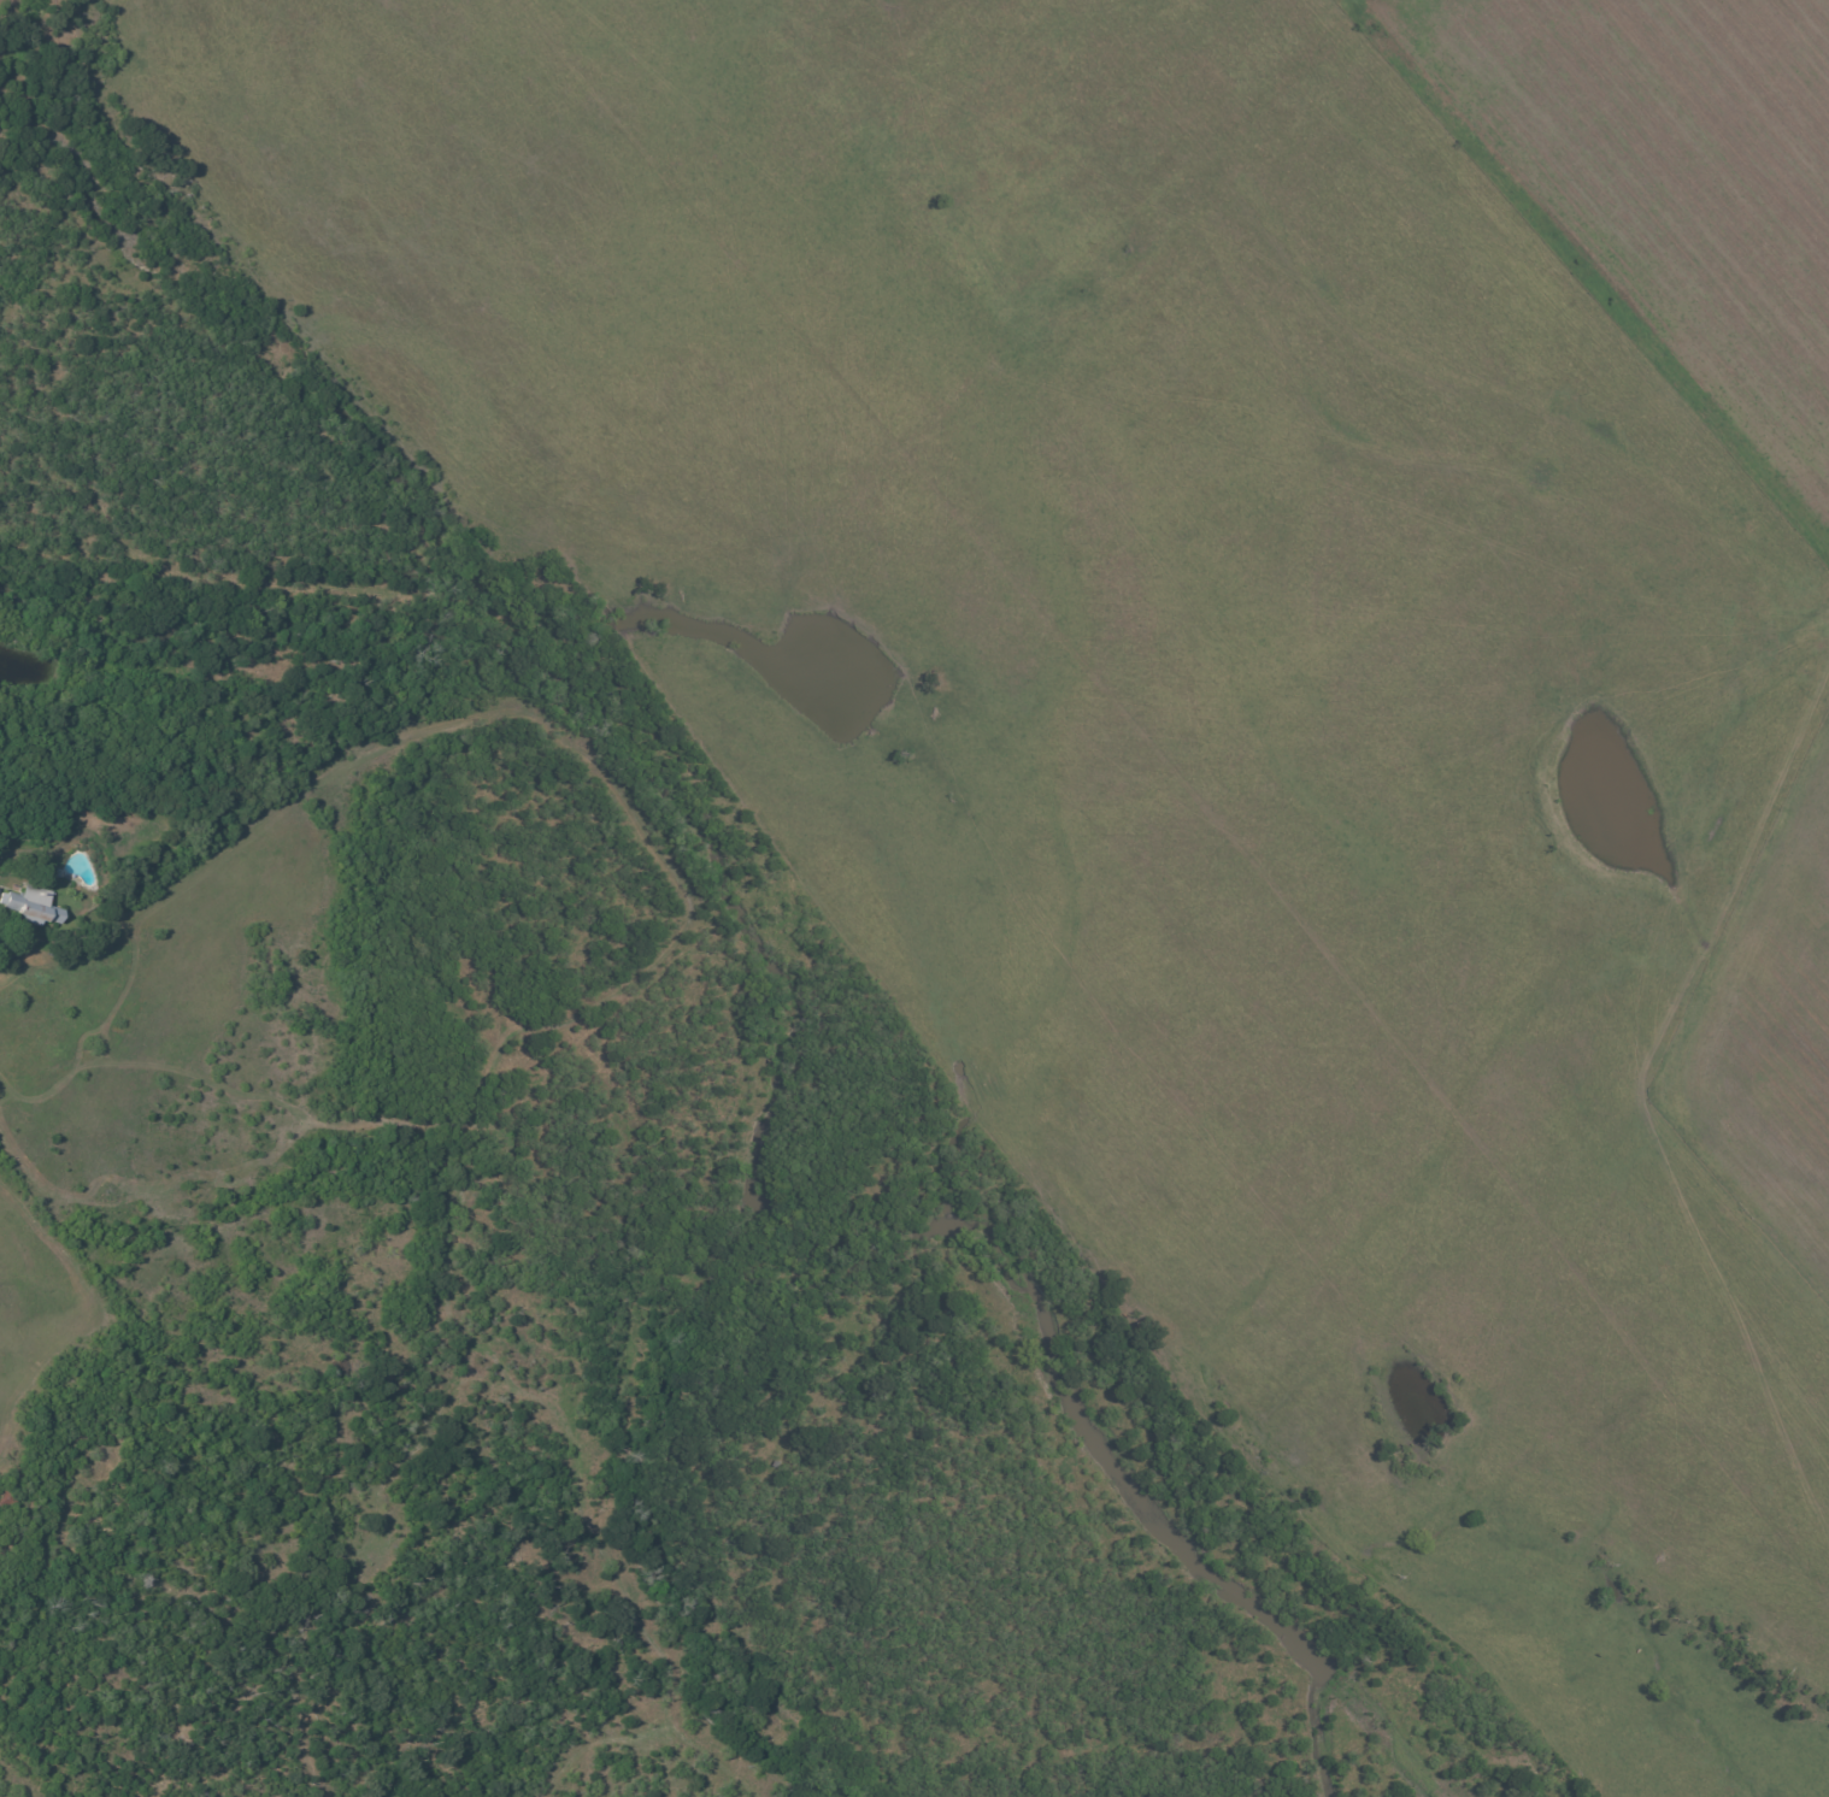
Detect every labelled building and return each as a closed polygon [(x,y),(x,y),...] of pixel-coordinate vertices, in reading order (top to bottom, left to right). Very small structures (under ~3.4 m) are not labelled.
[(23,884),(21,895),(1,890),(0,893),(0,911),(39,921),(39,920),(61,925),(65,909),(48,905),(51,891),(23,884)]
